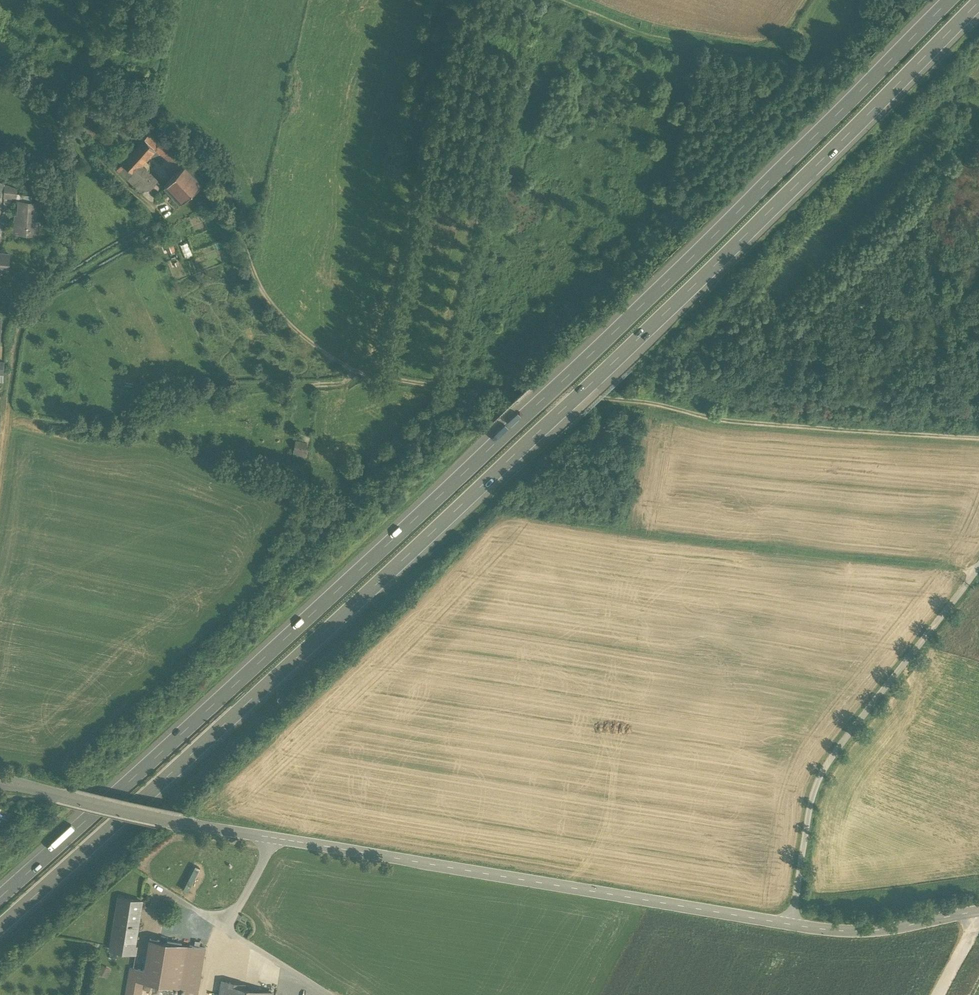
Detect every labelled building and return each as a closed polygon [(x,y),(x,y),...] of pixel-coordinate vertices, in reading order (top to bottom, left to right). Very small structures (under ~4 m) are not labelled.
[(160,142),(149,134),(144,140),(155,150),(160,142)] [(144,140),(122,165),(134,175),(140,167),(155,150),(144,140)] [(186,163),(160,142),(155,150),(158,151),(181,169),(186,163)] [(193,170),(186,163),(181,169),(177,174),(194,191),(204,182),(203,181),(193,170)] [(134,175),(122,165),(117,171),(133,186),(139,179),(134,175)] [(207,177),(197,166),(193,170),(203,181),(207,177)] [(157,182),(140,167),(134,175),(139,179),(150,190),(157,182)] [(194,191),(177,174),(164,188),(180,205),(194,191)] [(139,179),(133,186),(141,193),(150,190),(139,179)] [(17,186),(5,182),(4,192),(4,195),(16,196),(17,186)] [(40,201),(19,199),(18,220),(15,220),(14,231),(35,233),(36,217),(39,218),(40,201)] [(0,252),(0,269),(8,269),(9,253),(0,252)] [(307,447),(295,446),(292,461),(304,464),(307,447)] [(141,901),(120,897),(115,927),(114,927),(112,937),(132,940),(133,931),(136,931),(138,919),(138,918),(141,901)] [(112,937),(110,949),(118,950),(119,952),(121,954),(123,954),(125,953),(126,952),(136,953),(137,947),(134,946),(135,941),(132,940),(112,937)] [(150,938),(145,970),(130,967),(125,994),(141,994),(143,981),(185,988),(191,945),(150,938)] [(205,947),(191,945),(185,988),(198,990),(205,947)] [(222,980),(220,994),(271,994),(271,992),(244,987),(244,984),(222,980)]
